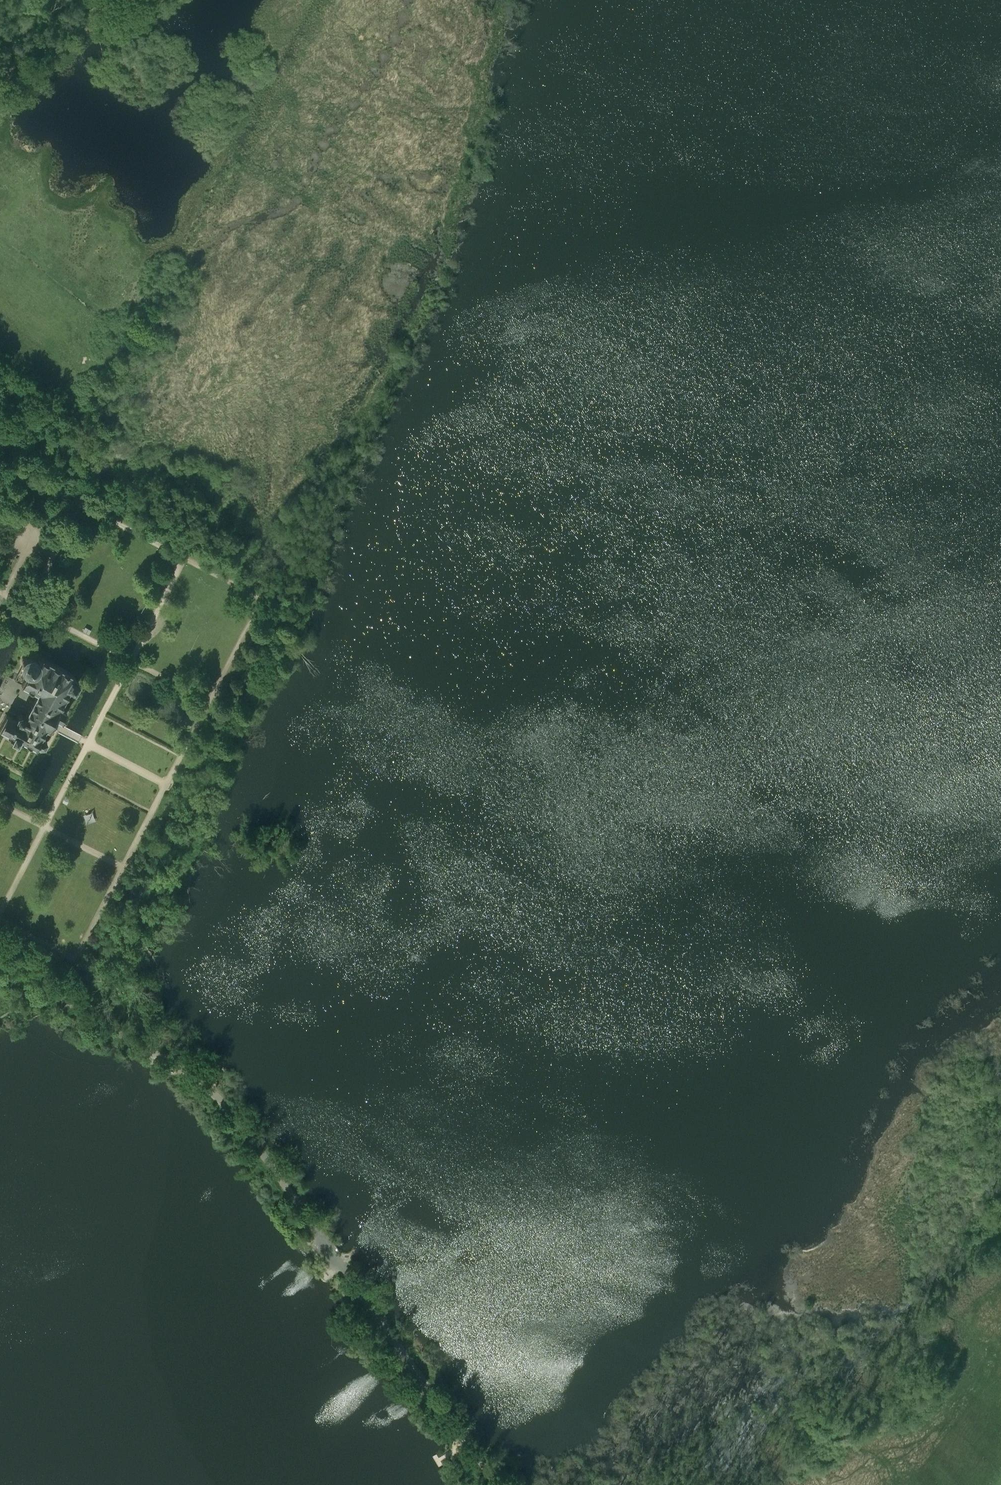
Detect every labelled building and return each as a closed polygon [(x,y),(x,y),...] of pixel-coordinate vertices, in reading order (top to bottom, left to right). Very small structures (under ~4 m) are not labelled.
[(25,717),(24,716),(24,715),(23,714),(21,714),(19,714),(18,715),(17,716),(17,718),(17,719),(6,714),(0,725),(0,728),(9,732),(7,734),(21,741),(22,739),(35,746),(36,745),(39,747),(44,747),(47,742),(44,738),(40,736),(45,727),(48,728),(54,716),(61,720),(66,710),(59,707),(70,687),(74,690),(78,681),(73,679),(75,676),(37,656),(36,656),(34,654),(31,653),(28,653),(25,654),(23,657),(22,659),(21,662),(22,663),(22,665),(28,670),(21,683),(38,692),(25,717)]
